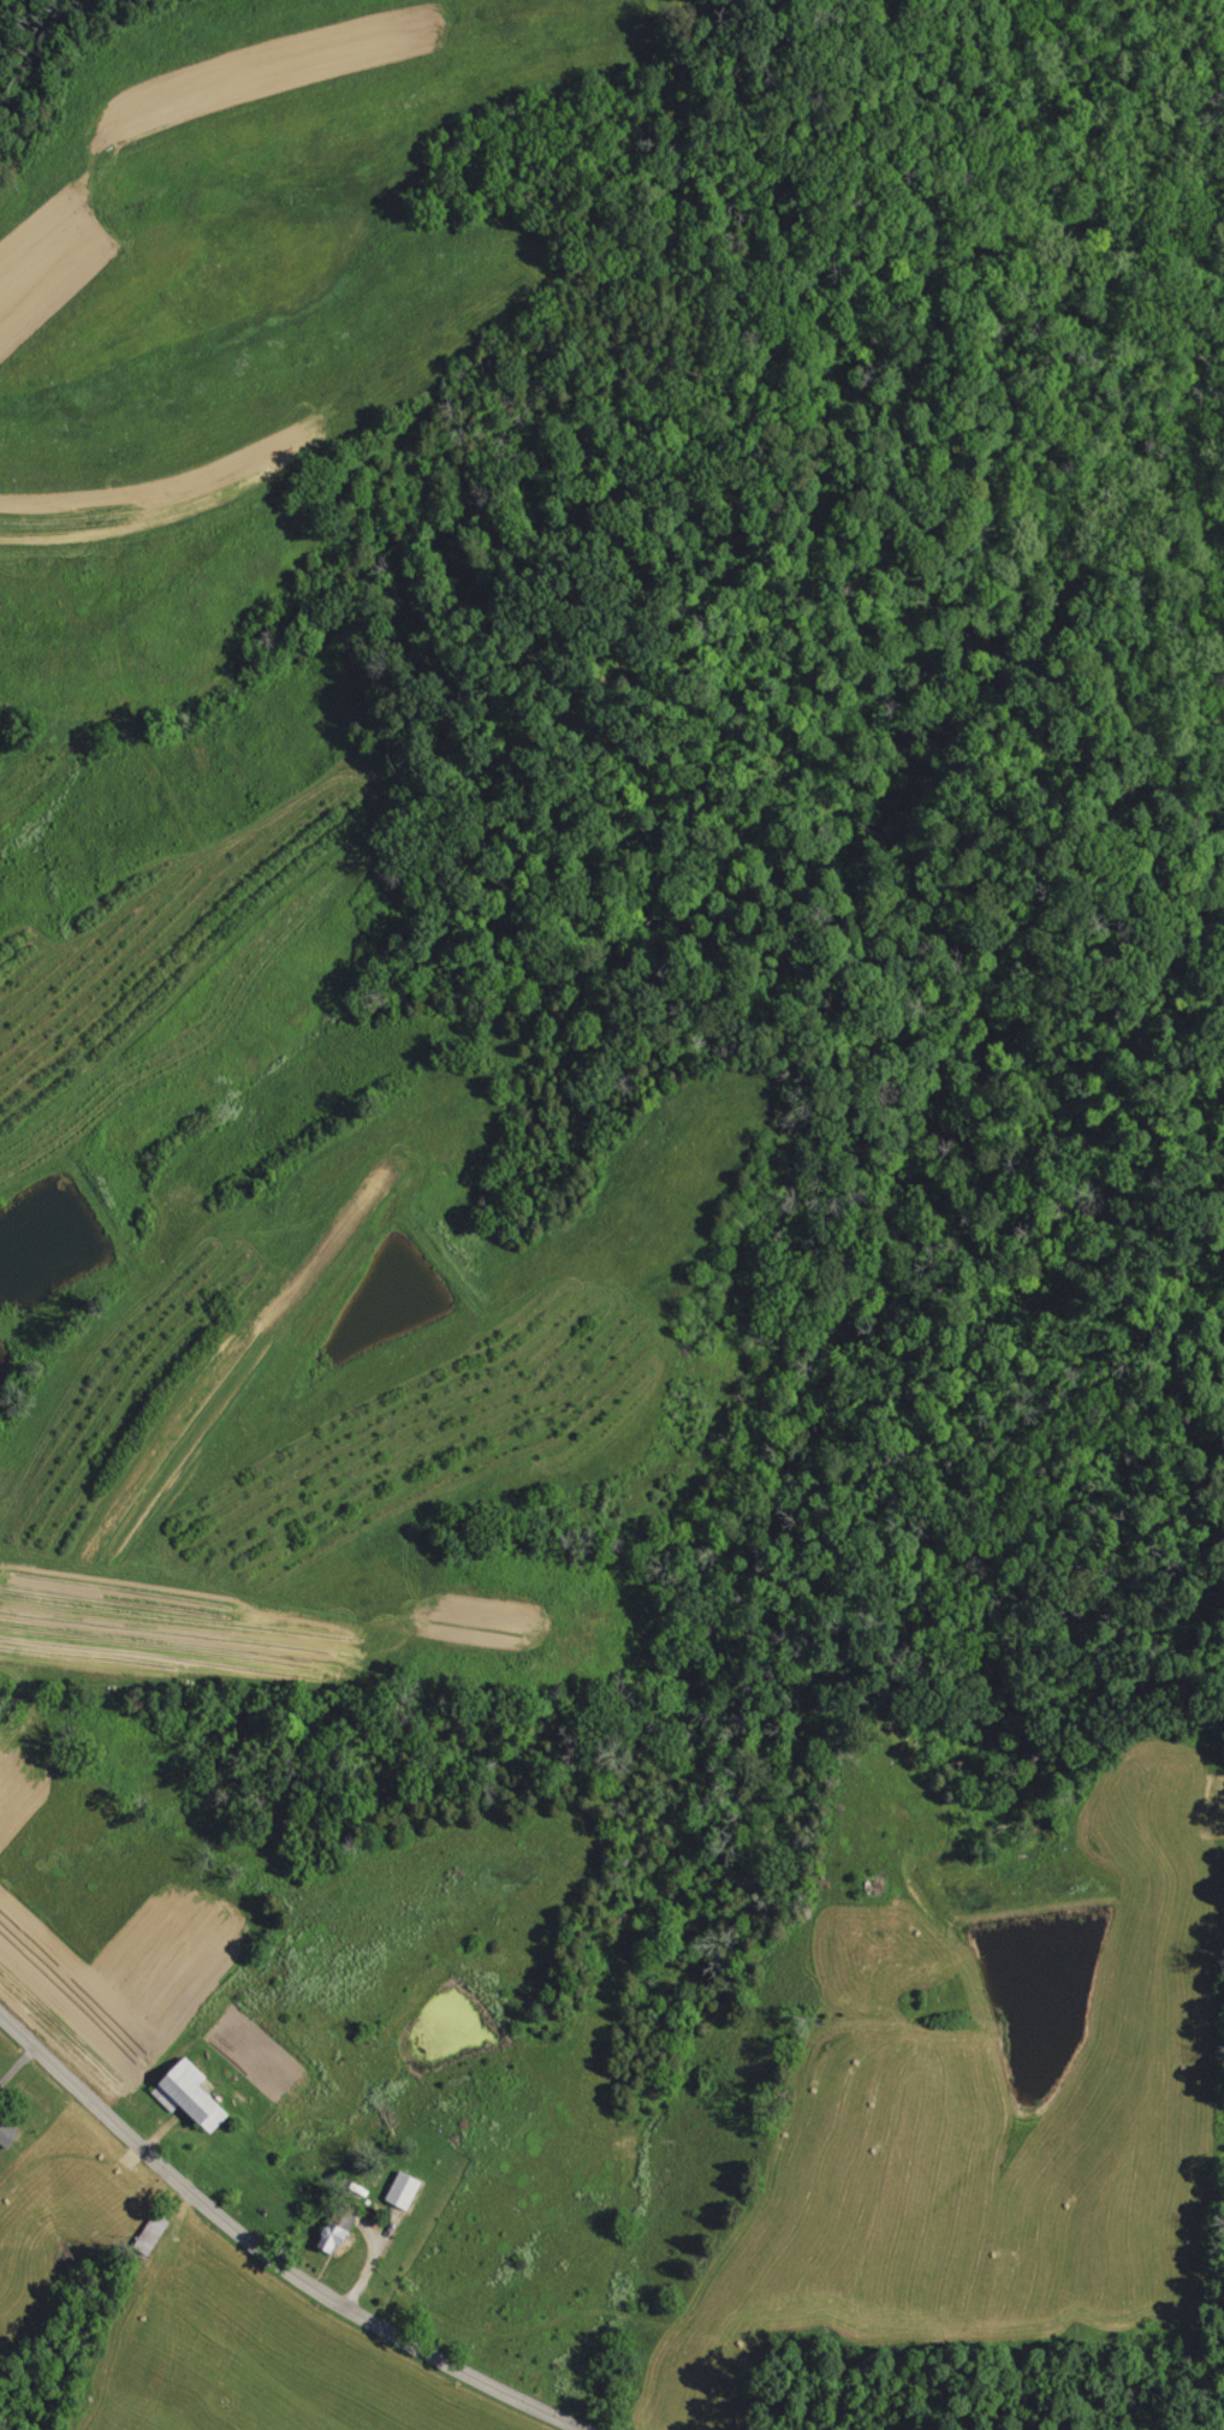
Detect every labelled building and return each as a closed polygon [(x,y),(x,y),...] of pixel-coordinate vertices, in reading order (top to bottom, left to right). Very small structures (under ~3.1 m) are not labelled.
[(175,2113),(184,2104),(215,2134),(235,2114),(205,2085),(212,2078),(191,2057),(155,2094),(175,2113)] [(10,2150),(24,2132),(3,2116),(0,2119),(0,2142),(10,2150)] [(427,2182),(404,2170),(389,2200),(411,2212),(427,2182)] [(340,2246),(349,2249),(355,2230),(331,2221),(322,2247),(338,2253),(340,2246)]
